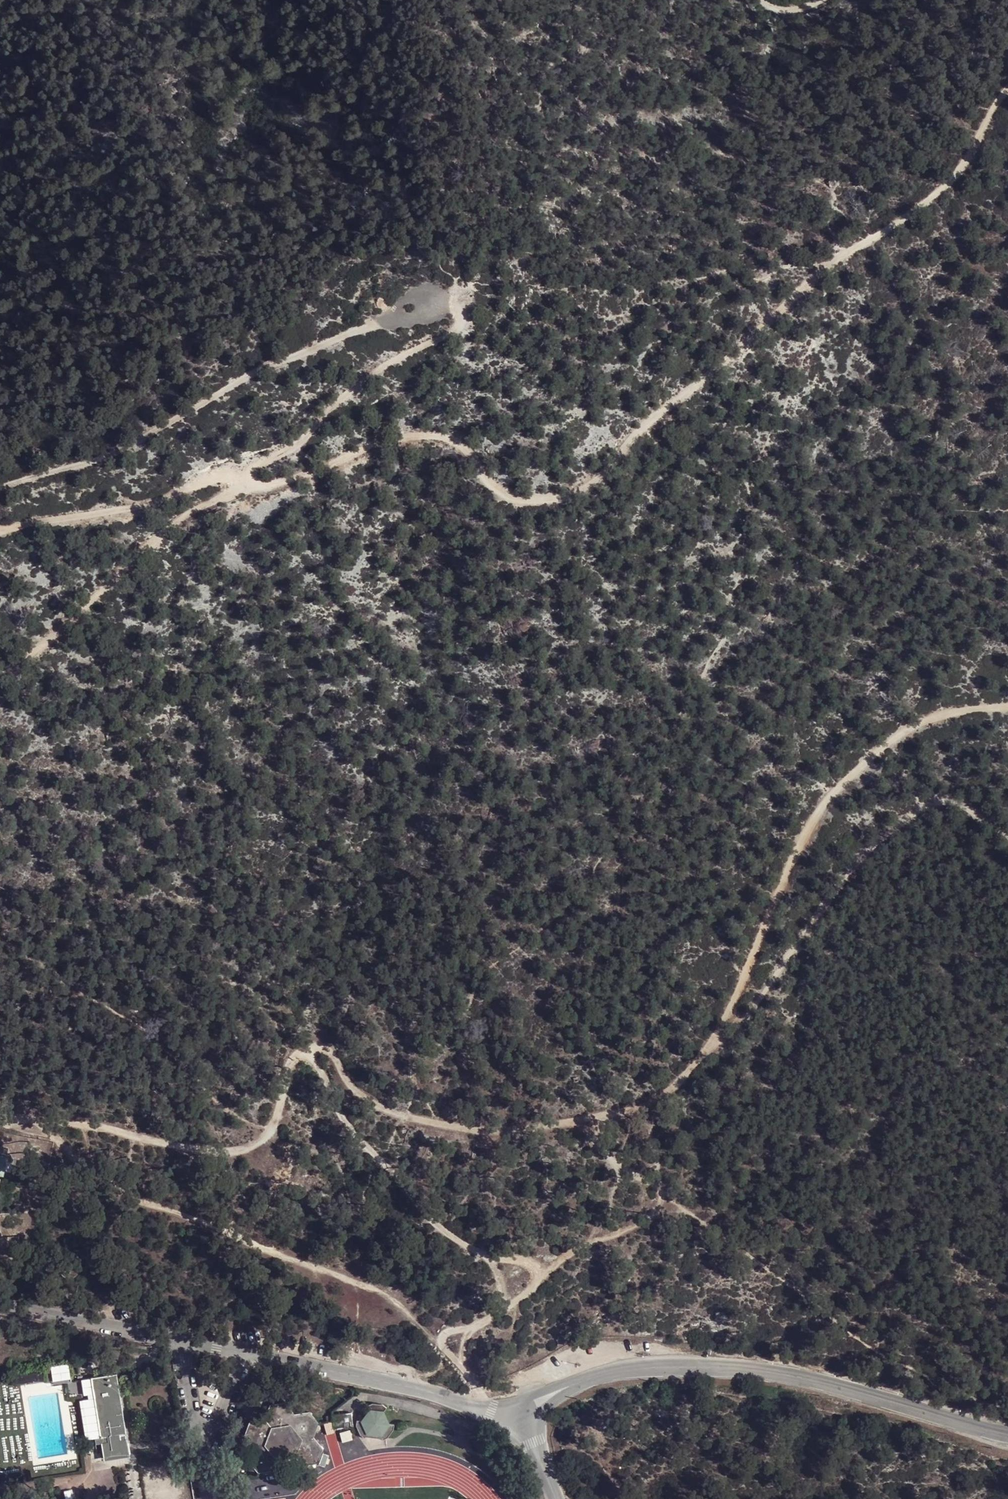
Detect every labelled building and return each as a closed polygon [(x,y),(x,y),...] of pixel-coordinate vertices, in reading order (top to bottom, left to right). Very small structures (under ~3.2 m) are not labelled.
[(63,1343),(61,1350),(83,1354),(84,1347),(63,1343)] [(68,1364),(51,1367),(53,1382),(71,1379),(68,1364)] [(78,1380),(88,1447),(101,1446),(103,1460),(129,1456),(117,1374),(78,1380)] [(369,1432),(380,1434),(382,1438),(383,1439),(388,1437),(394,1429),(395,1424),(389,1423),(384,1412),(387,1407),(383,1404),(373,1403),(368,1405),(370,1410),(362,1420),(357,1419),(356,1425),(360,1434),(365,1437),(366,1436),(369,1432)] [(248,1466),(258,1478),(273,1475),(278,1461),(282,1460),(282,1462),(291,1461),(291,1458),(294,1458),(304,1470),(318,1467),(323,1453),(314,1441),(319,1427),(309,1415),(295,1418),(285,1406),(269,1409),(264,1423),(249,1426),(244,1440),(253,1452),(248,1466)] [(351,1410),(332,1414),(334,1430),(354,1426),(351,1410)]
